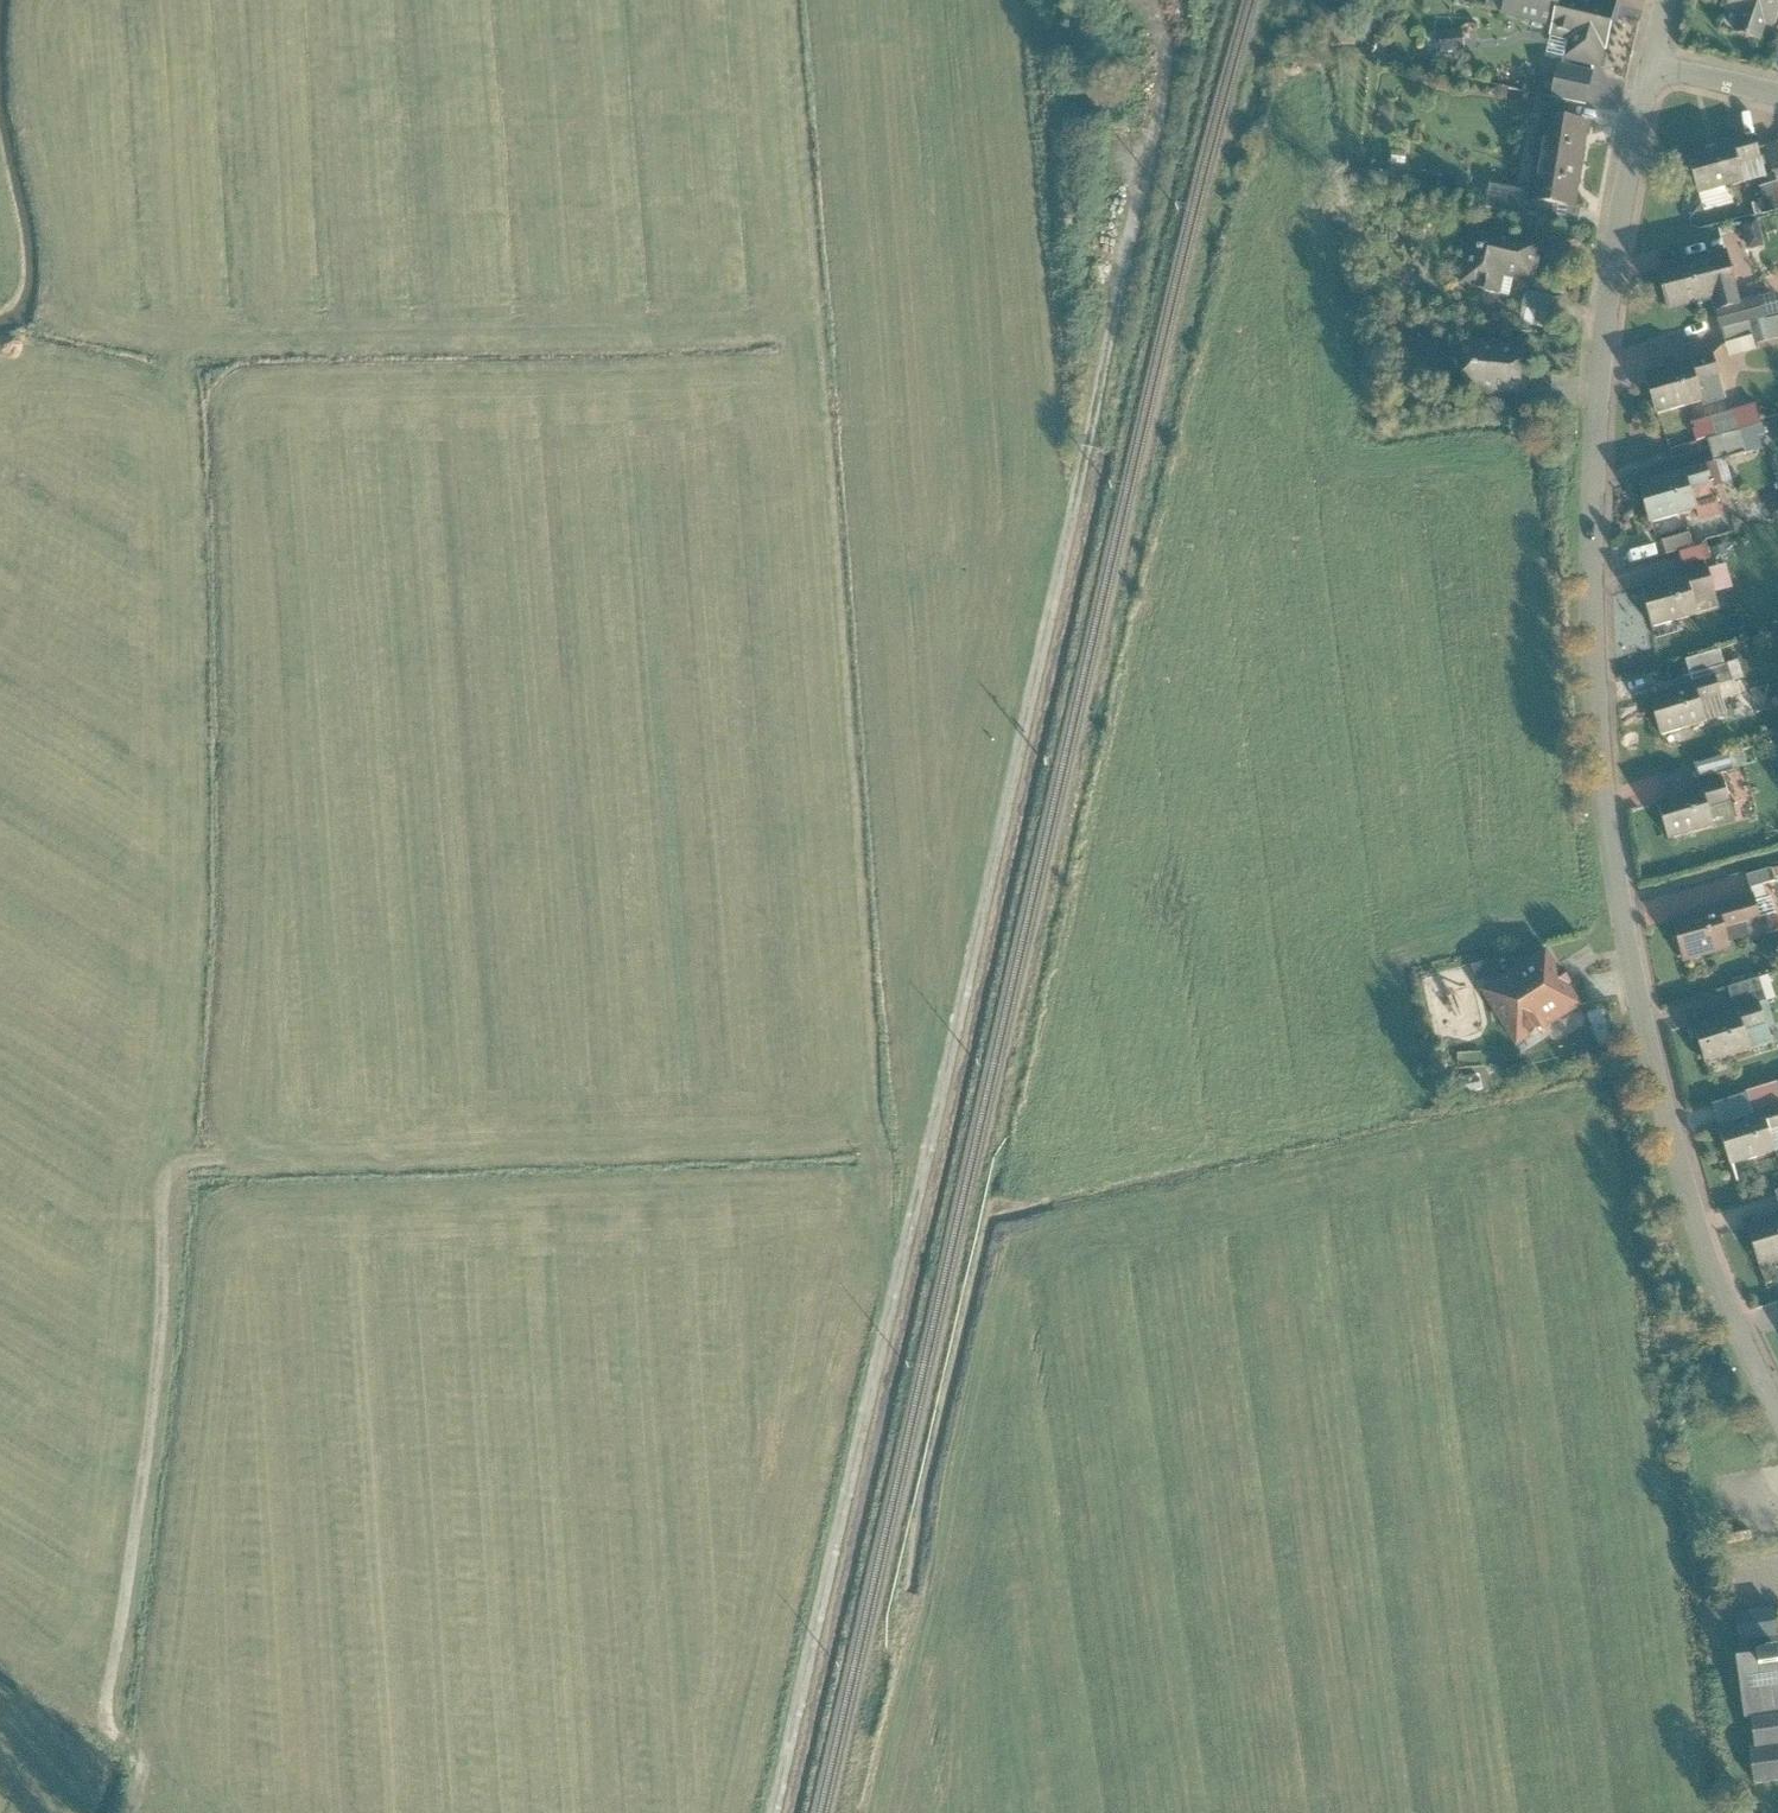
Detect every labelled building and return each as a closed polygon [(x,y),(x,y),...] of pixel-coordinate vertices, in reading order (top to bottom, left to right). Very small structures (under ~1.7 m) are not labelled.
[(1490,9),(1554,27),(1545,57),(1603,73),(1623,1),(1619,0),(1492,0),(1490,9)] [(1728,17),(1739,20),(1736,34),(1763,41),(1767,26),(1777,29),(1777,0),(1733,0),(1728,17)] [(1542,106),(1534,151),(1589,162),(1598,117),(1542,106)] [(1693,153),(1701,191),(1777,175),(1777,135),(1693,153)] [(1534,151),(1525,196),(1581,207),(1589,162),(1534,151)] [(1761,185),(1766,210),(1777,207),(1777,181),(1761,185)] [(1550,237),(1476,222),(1463,286),(1504,294),(1508,276),(1541,283),(1550,237)] [(1729,245),(1661,264),(1673,309),(1712,298),(1715,309),(1744,301),(1729,245)] [(1557,300),(1529,293),(1523,322),(1551,328),(1557,300)] [(1761,295),(1763,317),(1777,316),(1777,293),(1761,295)] [(1751,322),(1721,328),(1726,356),(1757,349),(1751,322)] [(1528,339),(1465,332),(1460,385),(1523,391),(1528,339)] [(1714,350),(1647,368),(1660,414),(1727,396),(1714,350)] [(1758,424),(1739,429),(1736,417),(1700,427),(1709,459),(1763,444),(1758,424)] [(1715,473),(1640,493),(1651,533),(1726,513),(1715,473)] [(1709,545),(1679,548),(1680,563),(1701,562),(1701,563),(1710,562),(1709,545)] [(1714,575),(1641,592),(1650,627),(1720,611),(1717,596),(1735,591),(1728,562),(1712,566),(1714,575)] [(1695,686),(1652,698),(1663,737),(1729,719),(1719,680),(1734,676),(1726,649),(1688,659),(1695,686)] [(1752,713),(1772,711),(1770,686),(1750,687),(1752,713)] [(1699,777),(1731,768),(1727,753),(1695,762),(1699,777)] [(1724,777),(1657,800),(1670,838),(1737,815),(1724,777)] [(1757,899),(1675,922),(1686,960),(1735,946),(1730,928),(1763,919),(1757,899)] [(1543,948),(1477,989),(1514,1048),(1580,1006),(1543,948)] [(1764,999),(1697,1019),(1709,1060),(1776,1040),(1764,999)] [(1719,1125),(1729,1164),(1777,1151),(1777,1110),(1719,1125)] [(1748,1223),(1760,1269),(1777,1264),(1777,1215),(1748,1223)] [(1734,1612),(1736,1644),(1777,1641),(1777,1609),(1734,1612)] [(1738,1656),(1744,1717),(1750,1717),(1777,1714),(1777,1652),(1738,1656)] [(1750,1717),(1756,1781),(1777,1779),(1777,1714),(1750,1717)]
